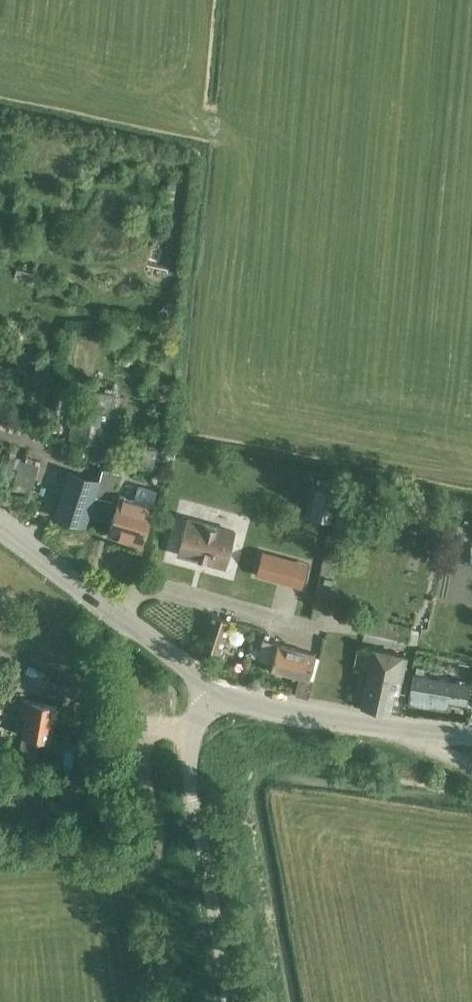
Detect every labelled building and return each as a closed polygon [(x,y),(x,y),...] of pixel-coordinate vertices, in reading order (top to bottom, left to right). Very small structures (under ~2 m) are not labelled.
[(101,414),(81,412),(78,440),(97,442),(95,460),(106,461),(109,434),(99,433),(101,414)] [(40,464),(20,458),(14,481),(32,487),(40,464)] [(111,501),(119,473),(103,468),(100,480),(70,470),(56,516),(86,526),(95,496),(111,501)] [(120,495),(109,533),(142,543),(155,500),(155,499),(158,488),(139,482),(135,495),(122,490),(120,495)] [(316,489),(310,518),(330,523),(337,494),(316,489)] [(210,563),(210,562),(226,566),(235,531),(188,518),(178,553),(194,558),(194,559),(210,563)] [(292,581),(298,561),(266,552),(261,572),(277,577),(292,581)] [(220,653),(231,621),(214,615),(203,647),(220,653)] [(409,640),(412,626),(366,616),(363,630),(409,640)] [(91,645),(97,637),(85,628),(79,636),(91,645)] [(316,653),(278,644),(265,640),(260,659),(273,663),(271,671),(300,678),(295,695),(309,698),(313,681),(309,679),(316,653)] [(400,693),(408,655),(359,645),(354,669),(369,672),(361,708),(390,714),(396,692),(400,693)] [(414,676),(410,696),(409,706),(447,712),(449,702),(467,705),(470,685),(414,676)] [(15,720),(14,724),(25,726),(23,736),(51,741),(57,706),(24,699),(21,714),(17,714),(15,720)]
